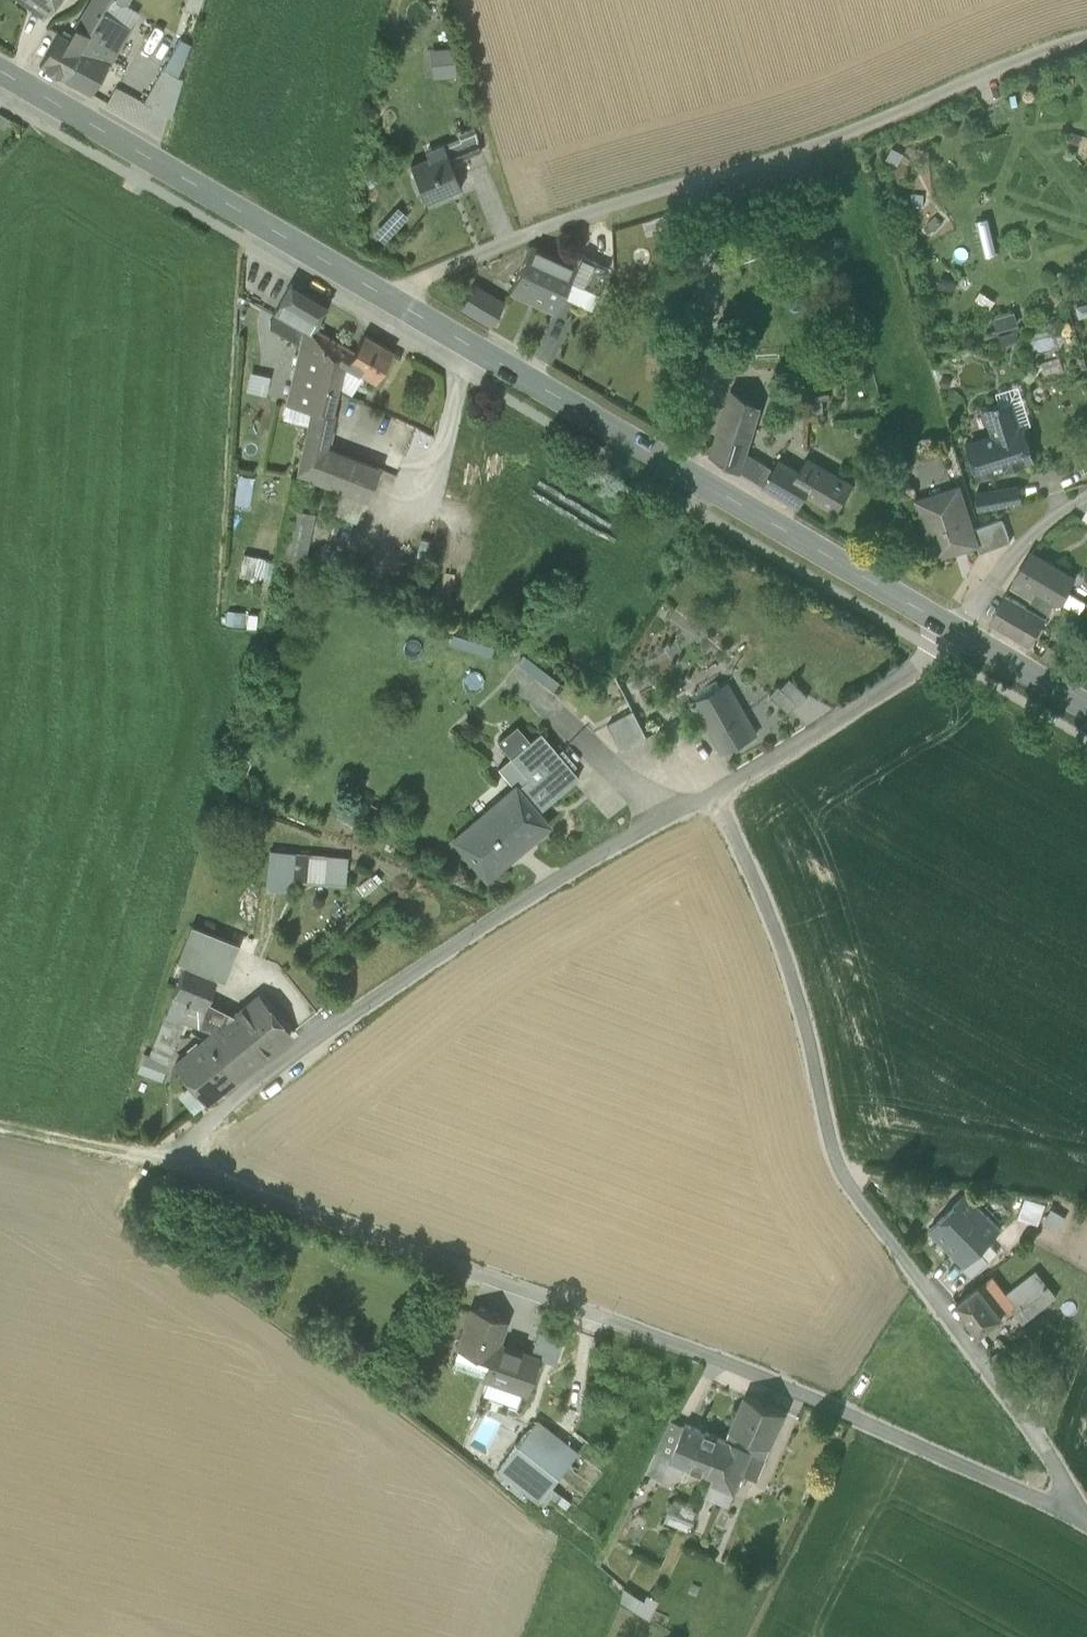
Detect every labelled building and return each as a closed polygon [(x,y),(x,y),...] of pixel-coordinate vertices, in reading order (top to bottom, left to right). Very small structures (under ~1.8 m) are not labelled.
[(44,14),(53,0),(25,0),(44,14)] [(64,79),(82,47),(110,0),(91,0),(84,11),(71,34),(64,30),(61,35),(58,33),(39,65),(64,79)] [(114,6),(89,51),(109,62),(133,19),(114,6)] [(454,74),(453,46),(429,47),(430,75),(454,74)] [(91,93),(109,62),(89,51),(82,47),(64,79),(91,93)] [(182,79),(163,69),(144,103),(171,117),(182,79)] [(108,104),(124,112),(132,93),(116,85),(108,104)] [(443,145),(451,163),(480,151),(473,125),(457,131),(460,138),(443,145)] [(410,165),(426,203),(427,202),(426,200),(459,187),(459,189),(461,188),(451,163),(443,145),(443,144),(441,145),(444,151),(444,153),(412,166),(411,164),(410,165)] [(444,151),(411,164),(412,166),(444,153),(444,151)] [(427,202),(459,189),(459,187),(426,200),(427,202)] [(555,311),(570,280),(576,267),(574,266),(575,266),(531,246),(510,290),(555,311)] [(580,255),(575,266),(574,266),(576,267),(570,280),(597,293),(608,268),(580,255)] [(274,313),(304,330),(310,334),(313,328),(328,303),(292,282),(274,313)] [(505,302),(474,284),(460,308),(491,326),(505,302)] [(274,313),(270,320),(284,328),(281,333),(300,344),(304,330),(274,313)] [(267,325),(281,333),(284,328),(270,320),(267,325)] [(310,334),(304,330),(300,344),(286,402),(311,409),(327,336),(313,328),(310,334)] [(311,409),(333,415),(340,389),(346,367),(347,366),(363,375),(375,382),(392,351),(364,335),(354,352),(327,336),(311,409)] [(346,367),(340,389),(351,396),(363,375),(347,366),(346,367)] [(1000,404),(1000,406),(1010,403),(1023,399),(1019,387),(997,393),(1000,404)] [(712,452),(742,465),(769,403),(739,390),(712,452)] [(1023,399),(1010,403),(1019,429),(1023,428),(1031,425),(1023,399)] [(311,409),(286,402),(282,419),(307,425),(311,409)] [(970,444),(980,476),(1033,459),(1023,428),(1019,429),(1010,403),(1000,406),(1000,404),(984,409),(989,423),(991,423),(995,436),(970,444)] [(333,415),(311,409),(307,425),(296,471),(344,485),(369,492),(377,465),(325,449),(335,415),(333,415)] [(810,456),(802,470),(816,478),(808,490),(840,509),(855,483),(810,456)] [(801,503),(808,490),(816,478),(802,470),(784,459),(769,484),(801,503)] [(357,523),(369,492),(344,485),(332,514),(357,523)] [(976,492),(979,508),(1020,502),(1018,485),(976,492)] [(918,500),(936,557),(977,543),(978,543),(974,530),(960,486),(918,500)] [(316,512),(292,507),(282,557),(306,562),(316,512)] [(977,543),(980,553),(1011,541),(1003,518),(974,530),(978,543),(977,543)] [(266,558),(244,553),(238,577),(261,582),(266,558)] [(1017,577),(1056,600),(1060,602),(1074,578),(1031,553),(1017,577)] [(1046,618),(1056,600),(1017,577),(1011,587),(1032,600),(1028,607),(1045,617),(1046,618)] [(1031,642),(1045,617),(1028,607),(1007,595),(992,620),(1031,642)] [(494,648),(452,634),(448,646),(491,660),(494,648)] [(560,683),(523,655),(515,665),(553,693),(560,683)] [(792,677),(783,686),(796,699),(798,701),(808,692),(792,677)] [(694,700),(718,749),(750,733),(725,684),(694,700)] [(787,708),(796,699),(783,686),(780,684),(771,693),(787,708)] [(606,722),(621,749),(646,736),(631,709),(606,722)] [(495,736),(507,750),(525,735),(514,720),(495,736)] [(538,725),(525,735),(507,750),(506,750),(511,757),(527,775),(515,785),(535,811),(578,775),(538,725)] [(527,775),(511,757),(497,768),(512,787),(515,785),(527,775)] [(547,826),(535,811),(515,785),(512,787),(481,813),(480,812),(450,836),(484,877),(547,826)] [(362,818),(342,806),(335,818),(354,830),(362,818)] [(269,849),(265,886),(291,889),(291,881),(345,885),(347,855),(269,849)] [(371,877),(358,887),(366,897),(379,887),(371,877)] [(217,979),(225,982),(240,945),(192,926),(177,963),(184,966),(185,964),(217,977),(217,979)] [(172,997),(173,997),(205,1010),(208,1002),(217,979),(217,977),(185,964),(184,966),(172,997)] [(198,1027),(205,1010),(173,997),(166,1014),(150,1056),(169,1063),(185,1021),(198,1027)] [(213,1033),(203,1041),(235,1080),(290,1035),(259,997),(231,1019),(213,1033)] [(213,1033),(231,1019),(208,1002),(205,1010),(198,1027),(213,1033)] [(207,1103),(235,1080),(203,1041),(175,1064),(191,1084),(207,1103)] [(162,1082),(169,1063),(150,1056),(145,1054),(137,1073),(162,1082)] [(207,1103),(191,1084),(177,1095),(193,1114),(207,1103)] [(962,1266),(963,1267),(978,1252),(999,1231),(966,1193),(930,1229),(962,1266)] [(1026,1194),(1020,1214),(1040,1221),(1047,1200),(1026,1194)] [(1060,1227),(1066,1212),(1050,1206),(1044,1221),(1060,1227)] [(960,1268),(970,1278),(987,1262),(978,1252),(963,1267),(962,1266),(960,1268)] [(1015,1305),(1022,1313),(1052,1290),(1040,1273),(1009,1297),(1015,1305)] [(957,1302),(980,1333),(1003,1316),(1002,1315),(1015,1305),(1009,1297),(994,1276),(980,1286),(980,1285),(957,1302)] [(458,1345),(491,1357),(497,1343),(499,1335),(496,1334),(502,1318),(472,1307),(458,1345)] [(569,1324),(544,1315),(529,1355),(537,1358),(554,1364),(569,1324)] [(496,1334),(499,1335),(505,1319),(502,1318),(496,1334)] [(529,1355),(497,1343),(491,1357),(485,1374),(485,1376),(525,1391),(537,1358),(529,1355)] [(452,1362),(485,1374),(491,1357),(458,1345),(452,1362)] [(745,1394),(726,1440),(752,1450),(751,1452),(766,1458),(786,1411),(745,1394)] [(537,1420),(497,1469),(538,1502),(578,1452),(537,1420)] [(656,1452),(672,1459),(685,1426),(672,1420),(656,1452)] [(671,1460),(707,1475),(722,1438),(686,1424),(685,1426),(672,1459),(671,1460)] [(734,1495),(751,1452),(752,1450),(726,1440),(722,1438),(707,1475),(713,1477),(705,1497),(723,1503),(727,1492),(734,1495)] [(665,1523),(691,1533),(699,1511),(673,1500),(665,1523)] [(621,1605),(654,1615),(659,1599),(626,1589),(621,1605)]
